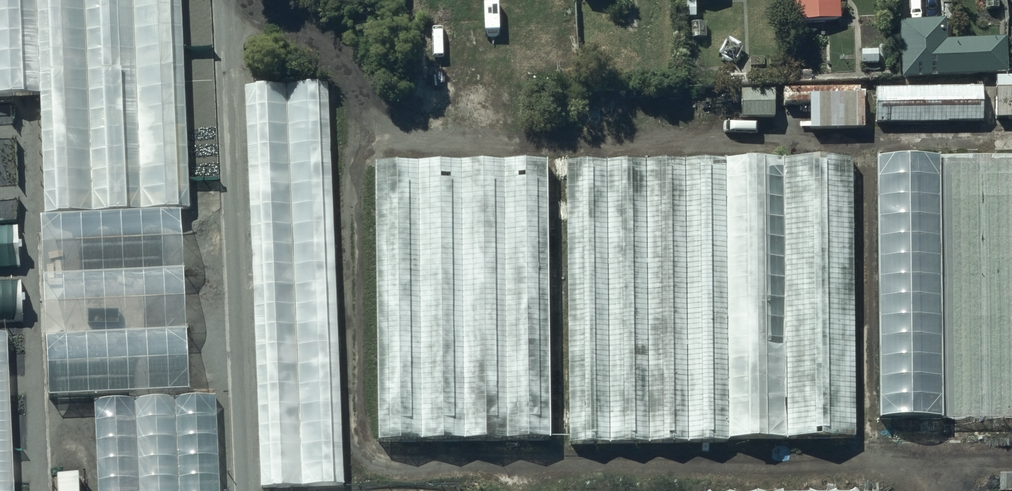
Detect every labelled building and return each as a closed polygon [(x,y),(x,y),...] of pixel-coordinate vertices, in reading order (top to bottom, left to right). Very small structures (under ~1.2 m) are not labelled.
[(189,386),(181,205),(190,205),(181,0),(0,0),(0,94),(39,92),(52,392),(189,386)] [(841,0),(795,0),(795,17),(842,15),(841,0)] [(947,16),(901,18),(903,75),(1008,71),(1006,34),(948,37),(947,16)] [(997,72),(997,114),(1011,114),(1011,72),(997,72)] [(262,486),(343,482),(328,81),(247,84),(262,486)] [(865,84),(784,85),(784,102),(811,102),(811,124),(865,124),(865,84)] [(877,84),(877,120),(983,119),(983,84),(877,84)] [(775,86),(742,86),(742,115),(775,114),(775,86)] [(939,152),(876,153),(881,412),(944,411),(939,152)] [(567,159),(571,446),(856,442),(852,155),(567,159)] [(379,441),(550,438),(546,156),(375,159),(379,441)] [(0,225),(0,266),(19,265),(18,224),(0,225)] [(21,281),(0,282),(0,319),(23,318),(21,281)] [(6,331),(0,332),(0,490),(15,490),(6,331)] [(214,392),(98,398),(103,490),(220,490),(214,392)] [(57,470),(58,490),(79,490),(78,469),(57,470)] [(1000,470),(1000,488),(1006,488),(1006,490),(1011,490),(1011,470),(1000,470)]
